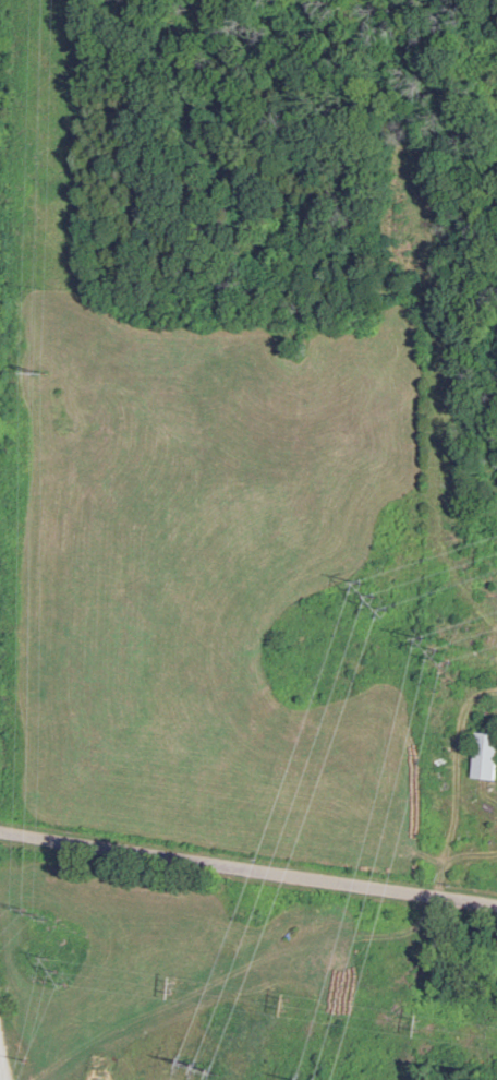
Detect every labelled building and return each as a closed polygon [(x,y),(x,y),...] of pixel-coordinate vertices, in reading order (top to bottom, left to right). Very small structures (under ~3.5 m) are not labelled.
[(496,779),(496,776),(496,732),(476,730),(472,777),(496,779)]
